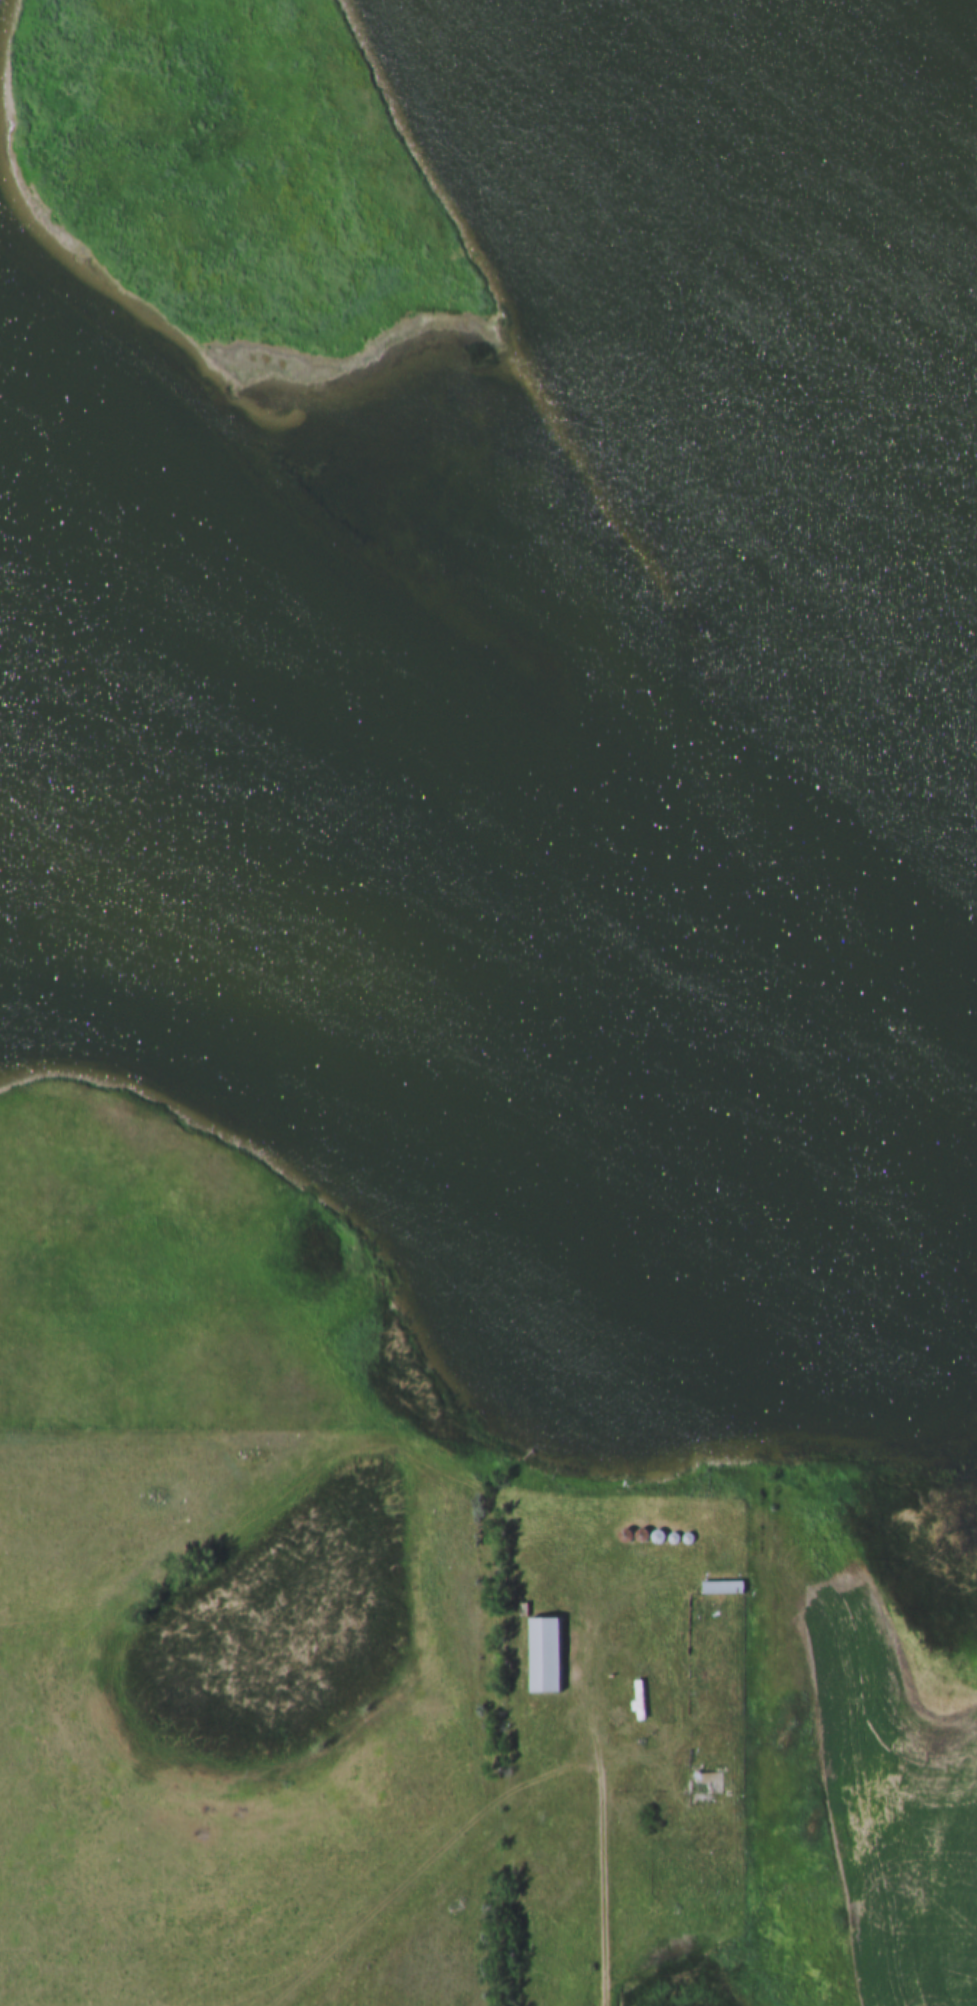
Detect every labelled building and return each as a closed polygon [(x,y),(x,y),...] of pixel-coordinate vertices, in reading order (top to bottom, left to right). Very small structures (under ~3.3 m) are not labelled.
[(703,1582),(703,1595),(744,1595),(744,1582),(703,1582)] [(561,1618),(530,1618),(530,1693),(561,1693),(561,1618)] [(635,1719),(643,1719),(643,1681),(635,1681),(635,1719)] [(715,1793),(715,1771),(687,1771),(687,1793),(715,1793)]
